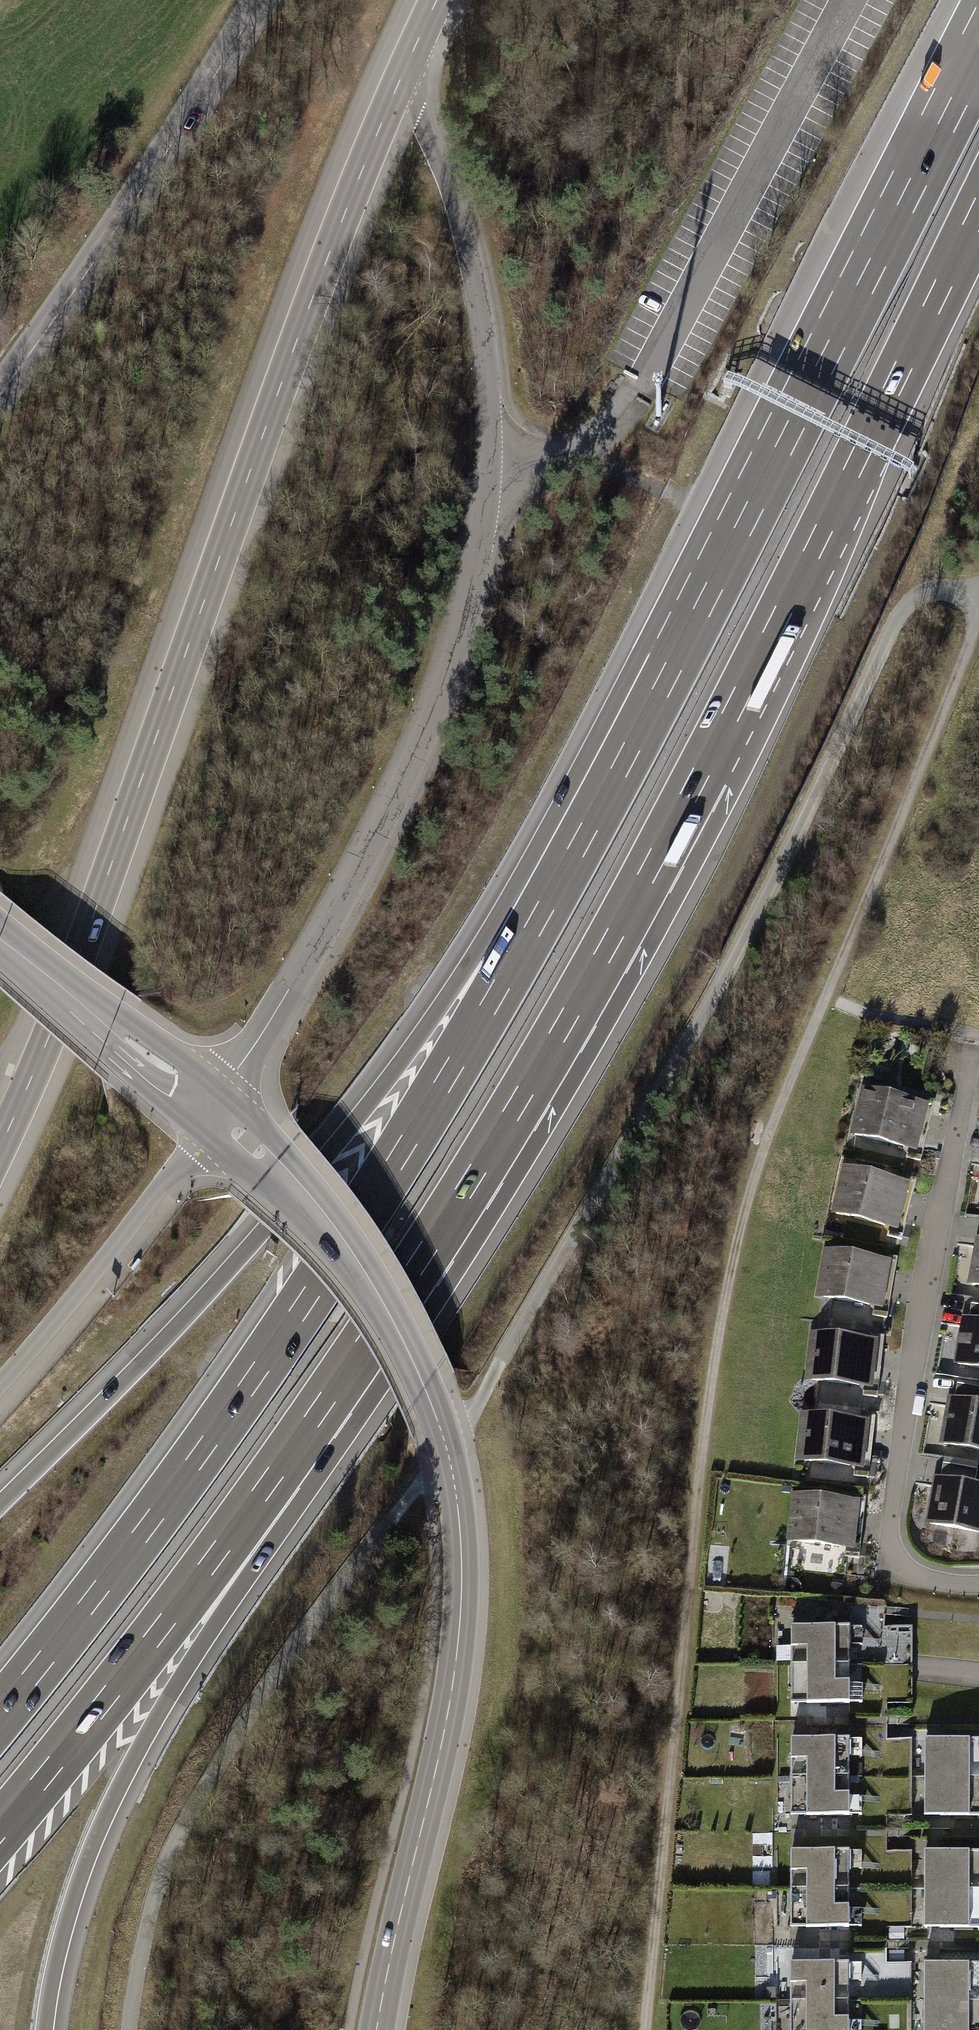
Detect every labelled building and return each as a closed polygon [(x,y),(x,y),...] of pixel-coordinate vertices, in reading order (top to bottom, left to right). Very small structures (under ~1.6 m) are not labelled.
[(934,1101),(862,1083),(849,1136),(920,1154),(934,1101)] [(917,1179),(842,1160),(828,1217),(903,1236),(917,1179)] [(976,1235),(968,1282),(978,1284),(978,1236),(976,1235)] [(898,1261),(825,1245),(814,1297),(887,1312),(898,1261)] [(971,1304),(969,1314),(978,1316),(978,1305),(971,1304)] [(962,1315),(953,1362),(978,1366),(978,1318),(962,1315)] [(884,1338),(811,1329),(805,1379),(878,1387),(884,1338)] [(956,1384),(955,1395),(978,1399),(978,1388),(956,1384)] [(947,1395),(938,1441),(978,1448),(978,1401),(947,1395)] [(873,1417),(800,1409),(794,1463),(867,1471),(873,1417)] [(976,1469),(942,1463),(940,1474),(974,1479),(976,1469)] [(934,1474),(923,1533),(978,1543),(978,1482),(934,1474)] [(862,1498),(791,1491),(786,1544),(857,1551),(862,1498)] [(864,1622),(793,1622),(793,1702),(865,1702),(864,1622)] [(914,1658),(915,1624),(886,1624),(885,1657),(914,1658)] [(860,1735),(789,1736),(790,1813),(861,1813),(860,1735)] [(924,1736),(924,1814),(978,1814),(978,1736),(924,1736)] [(865,1845),(791,1846),(792,1925),(866,1925),(865,1845)] [(926,1848),(926,1928),(978,1928),(978,1848),(926,1848)] [(788,1958),(788,2002),(788,2029),(862,2029),(861,1957),(788,1958)] [(923,1959),(923,2029),(978,2029),(978,1960),(923,1959)] [(887,1960),(887,1989),(912,1989),(912,1960),(887,1960)]
